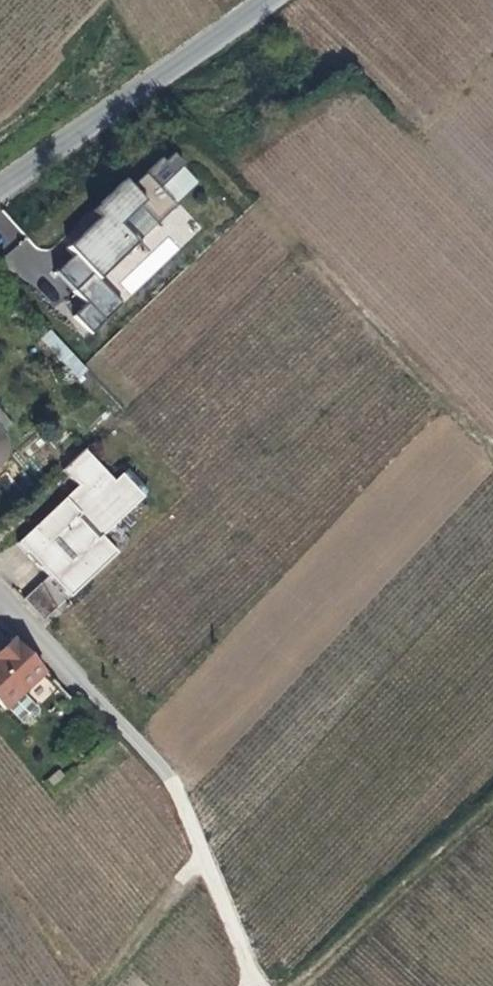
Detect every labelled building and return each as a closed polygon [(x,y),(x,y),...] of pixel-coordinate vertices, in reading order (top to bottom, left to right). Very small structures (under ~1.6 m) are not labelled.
[(165,201),(153,189),(152,187),(135,170),(122,183),(115,177),(90,202),(97,208),(90,215),(60,243),(67,251),(84,269),(66,286),(97,318),(115,301),(92,276),(129,240),(112,221),(121,212),(132,202),(133,203),(149,220),(167,203),(165,201)] [(176,190),(166,180),(162,176),(152,187),(153,189),(165,201),(176,190)] [(82,209),(90,215),(97,208),(90,202),(82,209)] [(40,339),(78,380),(88,370),(50,329),(40,339)] [(72,446),(51,466),(65,481),(67,483),(21,526),(32,538),(18,552),(38,573),(14,597),(34,619),(106,551),(90,534),(138,490),(116,466),(102,479),(86,462),(72,446)] [(32,538),(21,526),(7,540),(18,552),(32,538)] [(3,634),(0,637),(0,710),(11,721),(14,721),(25,710),(26,707),(9,690),(34,667),(3,634)] [(43,783),(55,774),(50,767),(38,777),(43,783)]
